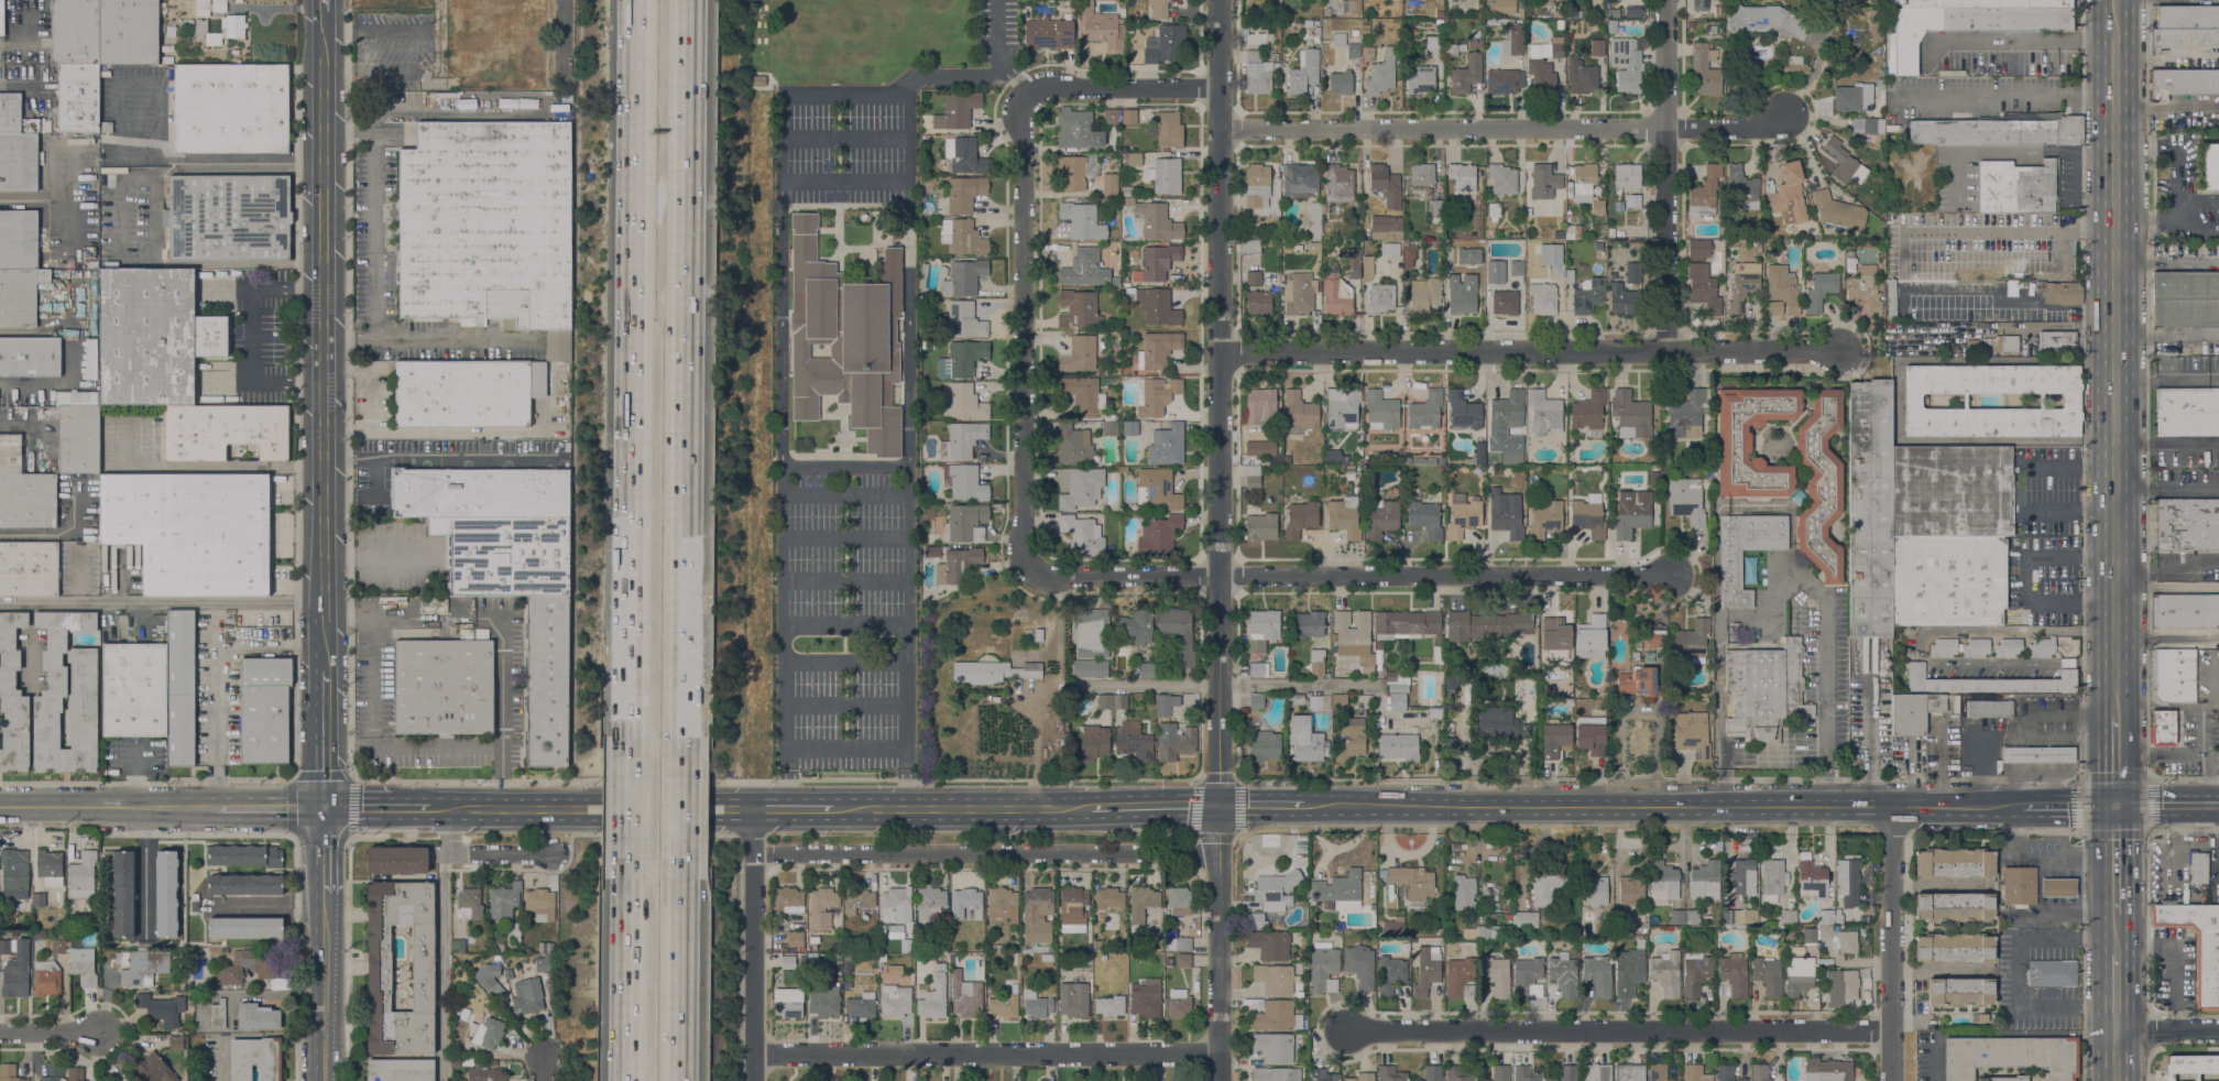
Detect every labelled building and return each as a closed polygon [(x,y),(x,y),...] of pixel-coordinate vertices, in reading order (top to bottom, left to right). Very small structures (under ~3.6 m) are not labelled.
[(52,64),(52,0),(98,0),(99,65),(58,65),(58,64),(52,64)] [(100,64),(99,0),(158,0),(158,3),(158,18),(158,63),(100,64)] [(196,19),(196,0),(210,0),(209,3),(211,3),(211,11),(209,11),(209,17),(207,17),(207,33),(221,33),(221,32),(227,30),(227,28),(221,28),(221,17),(227,17),(227,15),(244,15),(244,23),(248,23),(248,28),(244,28),(244,37),(221,37),(221,46),(206,45),(206,34),(195,34),(195,19),(196,19)] [(212,12),(212,0),(226,0),(226,12),(212,12)] [(1148,6),(1148,0),(1170,0),(1170,2),(1168,2),(1168,19),(1152,19),(1152,6),(1148,6)] [(1347,7),(1347,0),(1360,0),(1360,11),(1345,11),(1345,7),(1347,7)] [(1487,13),(1486,0),(1516,0),(1516,12),(1487,13)] [(1693,11),(1692,0),(1708,0),(1708,10),(1693,11)] [(1887,3),(1887,0),(1919,0),(1919,9),(1894,9),(1894,8),(1901,8),(1901,3),(1887,3)] [(1919,9),(1919,0),(2073,0),(2073,9),(1919,9)] [(1812,25),(1802,41),(1791,34),(1789,36),(1786,37),(1783,37),(1781,36),(1780,35),(1779,32),(1774,29),(1771,31),(1746,32),(1741,40),(1730,33),(1731,31),(1727,29),(1727,17),(1730,17),(1737,3),(1744,7),(1766,7),(1766,6),(1779,6),(1812,25)] [(1641,6),(1641,17),(1626,17),(1625,6),(1641,6)] [(2156,6),(2218,6),(2218,28),(2156,29),(2156,6)] [(1079,41),(1079,8),(1092,8),(1092,14),(1093,14),(1093,13),(1101,13),(1101,14),(1117,14),(1117,25),(1125,25),(1125,39),(1123,39),(1123,54),(1106,54),(1106,41),(1079,41)] [(2073,32),(2056,32),(1925,31),(1917,43),(1916,75),(1893,75),(1894,9),(1919,9),(2073,9),(2073,32)] [(1871,26),(1871,17),(1865,17),(1865,11),(1870,11),(1870,10),(1883,10),(1883,26),(1882,26),(1882,42),(1871,42),(1871,26)] [(1607,20),(1616,20),(1616,33),(1608,33),(1607,20)] [(1036,51),(1024,51),(1024,46),(1025,46),(1025,21),(1057,21),(1074,21),(1074,47),(1036,47),(1036,51)] [(1501,55),(1501,39),(1508,39),(1508,36),(1509,36),(1509,24),(1523,24),(1523,55),(1501,55)] [(175,37),(166,37),(166,25),(175,25),(175,37)] [(1146,36),(1158,36),(1158,25),(1187,25),(1187,44),(1182,44),(1182,58),(1179,58),(1179,59),(1158,59),(1158,64),(1144,64),(1144,48),(1146,48),(1146,36)] [(1248,26),(1248,35),(1239,35),(1239,25),(1248,26)] [(2156,29),(2218,28),(2218,46),(2152,46),(2152,29),(2156,29)] [(1346,46),(1333,46),(1332,33),(1346,33),(1346,46)] [(1426,36),(1439,36),(1439,48),(1426,48),(1426,36)] [(1555,94),(1533,94),(1533,75),(1528,75),(1528,58),(1529,58),(1529,44),(1551,44),(1551,43),(1552,43),(1552,36),(1564,36),(1564,57),(1551,57),(1551,56),(1542,56),(1542,58),(1543,58),(1543,64),(1551,64),(1551,73),(1556,73),(1555,94)] [(1617,85),(1616,85),(1616,83),(1617,83),(1617,77),(1616,77),(1616,74),(1617,74),(1617,69),(1626,69),(1626,66),(1611,66),(1610,37),(1627,37),(1627,39),(1636,39),(1636,50),(1641,50),(1641,62),(1643,62),(1643,70),(1640,70),(1640,94),(1625,94),(1625,91),(1617,91),(1617,85)] [(1591,40),(1604,40),(1604,56),(1592,56),(1591,40)] [(1708,61),(1708,69),(1721,69),(1721,96),(1699,95),(1699,92),(1695,92),(1695,75),(1691,75),(1692,42),(1708,43),(1708,48),(1718,50),(1718,55),(1714,61),(1708,61)] [(1347,43),(1359,43),(1360,58),(1347,58),(1347,43)] [(1457,52),(1457,56),(1443,56),(1443,44),(1466,44),(1466,51),(1458,51),(1457,52)] [(1375,46),(1375,61),(1367,61),(1367,66),(1362,66),(1362,59),(1363,59),(1363,46),(1375,46)] [(1395,88),(1392,88),(1391,88),(1388,88),(1387,88),(1387,91),(1380,91),(1380,95),(1366,94),(1366,76),(1369,77),(1369,64),(1376,64),(1376,62),(1379,62),(1379,64),(1381,64),(1381,62),(1384,62),(1385,46),(1395,46),(1395,88)] [(1289,85),(1287,85),(1287,81),(1289,81),(1289,77),(1288,77),(1288,74),(1289,74),(1289,69),(1299,69),(1299,50),(1303,50),(1303,48),(1319,48),(1319,70),(1318,70),(1319,83),(1307,84),(1307,91),(1303,91),(1303,95),(1288,95),(1288,89),(1289,89),(1289,85)] [(1246,94),(1246,50),(1259,50),(1259,63),(1264,63),(1264,70),(1266,70),(1266,69),(1269,69),(1269,70),(1271,70),(1271,94),(1246,94)] [(474,68),(458,68),(459,52),(474,52),(474,68)] [(1482,84),(1480,84),(1480,94),(1451,94),(1451,68),(1467,68),(1467,52),(1482,52),(1482,84)] [(1567,55),(1577,54),(1578,59),(1582,59),(1582,66),(1598,66),(1598,89),(1594,89),(1594,91),(1583,91),(1583,94),(1570,94),(1570,84),(1567,80),(1567,55)] [(1784,74),(1784,66),(1789,66),(1789,64),(1788,65),(1788,56),(1802,56),(1802,64),(1807,64),(1807,66),(1808,66),(1811,69),(1808,70),(1806,74),(1784,74)] [(99,65),(99,132),(58,132),(58,130),(56,130),(56,119),(58,119),(58,65),(99,65)] [(288,65),(288,153),(175,154),(174,66),(288,65)] [(1435,92),(1421,92),(1421,95),(1408,94),(1408,74),(1413,74),(1413,66),(1435,66),(1435,92)] [(1353,73),(1353,94),(1338,94),(1338,92),(1337,92),(1335,94),(1333,94),(1332,92),(1330,92),(1330,73),(1344,73),(1344,69),(1351,69),(1351,73),(1353,73)] [(2152,69),(2218,69),(2218,92),(2166,92),(2166,100),(2152,100),(2152,69)] [(1518,70),(1518,72),(1524,72),(1524,87),(1518,87),(1518,92),(1486,92),(1486,70),(1518,70)] [(751,86),(751,76),(765,76),(765,86),(751,86)] [(1855,81),(1860,81),(1860,83),(1872,83),(1872,110),(1835,111),(1834,87),(1855,87),(1855,81)] [(932,128),(932,114),(943,114),(943,94),(963,94),(964,91),(982,91),(982,108),(970,107),(970,129),(932,128)] [(21,132),(0,132),(0,92),(21,92),(21,132)] [(1070,111),(1092,111),(1092,131),(1105,131),(1105,146),(1093,146),(1093,149),(1058,149),(1058,111),(1060,111),(1060,106),(1070,106),(1070,108),(1070,111)] [(1137,123),(1124,124),(1123,120),(1122,120),(1122,116),(1124,116),(1123,110),(1137,109),(1137,123)] [(1104,110),(1121,110),(1121,122),(1118,122),(1118,124),(1104,124),(1104,110)] [(1183,149),(1176,149),(1176,146),(1158,146),(1158,124),(1149,124),(1150,112),(1174,112),(1174,111),(1180,111),(1179,124),(1183,124),(1183,149)] [(2083,116),(2083,143),(1909,144),(1909,120),(1977,120),(1977,117),(2000,117),(2002,112),(2048,112),(2054,112),(2060,111),(2062,112),(2060,116),(2081,116),(2083,116)] [(1884,119),(1883,134),(1861,133),(1861,132),(1849,132),(1849,118),(1884,119)] [(112,121),(112,132),(101,132),(100,121),(112,121)] [(400,318),(398,149),(416,149),(416,121),(570,121),(570,329),(553,329),(553,335),(546,335),(546,329),(516,329),(516,317),(484,317),(484,326),(461,326),(461,317),(400,318)] [(37,189),(0,190),(0,132),(21,132),(37,132),(37,152),(43,152),(43,164),(37,164),(37,189)] [(1832,133),(1843,140),(1838,145),(1849,153),(1848,154),(1869,171),(1854,192),(1829,173),(1830,172),(1832,172),(1838,163),(1833,160),(1835,156),(1822,146),(1832,133)] [(976,157),(987,157),(987,173),(975,174),(975,172),(951,172),(951,159),(945,159),(944,139),(953,139),(953,138),(976,138),(976,157)] [(2202,143),(2218,143),(2218,192),(2210,192),(2210,189),(2202,189),(2202,143)] [(1124,166),(1124,153),(1141,154),(1141,166),(1124,166)] [(1086,163),(1087,163),(1087,155),(1098,155),(1098,177),(1085,177),(1085,181),(1085,192),(1063,192),(1063,178),(1057,178),(1057,155),(1061,155),(1061,156),(1064,156),(1064,157),(1086,157),(1086,163)] [(1181,194),(1155,194),(1155,179),(1145,179),(1145,172),(1146,172),(1146,168),(1155,168),(1155,159),(1179,159),(1179,157),(1181,157),(1181,194)] [(1979,212),(1979,161),(2012,161),(2012,166),(2043,166),(2043,157),(2054,157),(2055,211),(1979,212)] [(1772,214),(1767,195),(1778,192),(1777,185),(1783,183),(1779,166),(1781,165),(1780,164),(1797,160),(1803,181),(1800,182),(1802,189),(1800,190),(1808,221),(1794,225),(1793,222),(1783,226),(1780,211),(1772,214)] [(1732,182),(1730,182),(1730,177),(1727,177),(1727,162),(1731,162),(1731,164),(1737,164),(1737,162),(1741,162),(1741,173),(1742,173),(1742,176),(1746,176),(1746,179),(1751,179),(1751,177),(1759,177),(1759,187),(1758,187),(1758,209),(1741,209),(1741,200),(1732,200),(1732,182)] [(1246,166),(1249,166),(1249,163),(1262,163),(1261,165),(1269,165),(1269,196),(1268,196),(1268,208),(1246,208),(1246,166)] [(1312,195),(1312,196),(1307,197),(1291,198),(1291,195),(1283,196),(1283,175),(1285,175),(1285,164),(1298,163),(1299,164),(1318,164),(1319,190),(1318,190),(1318,195),(1312,195)] [(1386,188),(1370,188),(1370,168),(1369,168),(1369,163),(1384,163),(1384,166),(1388,166),(1388,174),(1399,174),(1399,187),(1400,187),(1401,208),(1386,209),(1386,188)] [(1410,184),(1410,165),(1420,165),(1420,163),(1433,163),(1433,164),(1434,164),(1434,179),(1435,179),(1435,183),(1434,183),(1434,184),(1410,184)] [(1475,190),(1475,193),(1473,193),(1473,190),(1472,190),(1472,193),(1469,193),(1469,190),(1466,190),(1467,192),(1464,192),(1462,192),(1456,193),(1456,192),(1454,192),(1454,178),(1449,178),(1447,165),(1447,164),(1461,163),(1461,165),(1475,165),(1476,190),(1475,190)] [(1517,194),(1501,194),(1501,195),(1499,195),(1499,194),(1493,194),(1493,178),(1488,178),(1488,163),(1501,163),(1501,166),(1509,166),(1509,170),(1517,170),(1517,194)] [(1550,163),(1551,174),(1562,174),(1563,188),(1553,188),(1553,199),(1530,199),(1530,187),(1532,187),(1532,176),(1531,176),(1531,173),(1532,173),(1532,163),(1550,163)] [(1592,184),(1592,199),(1605,199),(1605,215),(1592,215),(1592,203),(1573,203),(1573,165),(1583,165),(1583,163),(1597,163),(1597,176),(1599,176),(1599,183),(1597,183),(1597,184),(1592,184)] [(1688,185),(1692,185),(1692,186),(1696,186),(1696,185),(1699,185),(1699,186),(1702,186),(1702,179),(1705,179),(1705,163),(1721,163),(1721,177),(1717,177),(1716,189),(1715,189),(1715,215),(1712,215),(1712,219),(1703,219),(1703,215),(1688,215),(1688,185)] [(1330,178),(1325,178),(1325,164),(1338,164),(1338,167),(1346,167),(1346,170),(1353,170),(1354,201),(1330,201),(1330,178)] [(1640,164),(1640,186),(1620,186),(1620,188),(1618,188),(1618,186),(1616,186),(1616,164),(1640,164)] [(1103,174),(1117,174),(1118,197),(1104,197),(1103,174)] [(289,175),(289,211),(293,211),(293,223),(289,223),(289,260),(171,260),(170,250),(163,250),(163,236),(170,236),(170,226),(162,226),(162,209),(170,209),(170,175),(289,175)] [(987,177),(987,183),(988,183),(988,189),(988,194),(976,194),(976,197),(973,197),(973,215),(964,215),(964,216),(961,216),(961,215),(949,214),(949,208),(938,207),(938,195),(948,195),(948,178),(971,178),(971,177),(987,177)] [(1134,203),(1166,203),(1166,219),(1170,219),(1170,222),(1183,222),(1183,234),(1183,239),(1181,239),(1181,241),(1174,241),(1174,239),(1144,239),(1144,221),(1133,221),(1133,205),(1121,206),(1121,196),(1122,196),(1122,185),(1133,185),(1133,196),(1134,196),(1134,198),(1134,203)] [(1862,231),(1818,220),(1819,219),(1818,219),(1821,208),(1816,209),(1814,197),(1813,197),(1811,190),(1827,187),(1830,199),(1863,207),(1867,211),(1862,231)] [(1626,194),(1641,194),(1641,207),(1626,207),(1626,194)] [(1071,239),(1071,218),(1059,218),(1059,216),(1058,216),(1058,209),(1059,209),(1059,200),(1061,200),(1061,203),(1073,203),(1073,204),(1084,204),(1084,198),(1092,198),(1092,204),(1096,204),(1096,223),(1107,225),(1107,239),(1071,239)] [(1429,199),(1442,199),(1442,215),(1429,215),(1429,199)] [(1321,203),(1325,203),(1324,214),(1321,214),(1321,239),(1307,239),(1307,205),(1308,203),(1309,201),(1321,203)] [(1488,203),(1500,203),(1500,217),(1498,217),(1498,220),(1490,221),(1490,217),(1488,217),(1488,203)] [(37,265),(0,266),(0,210),(37,210),(37,265)] [(875,457),(875,454),(866,454),(866,427),(850,427),(850,403),(837,403),(837,395),(819,395),(819,419),(792,419),(792,330),(789,330),(789,313),(791,313),(791,229),(791,212),(818,212),(818,228),(817,228),(817,261),(824,261),(824,262),(835,262),(835,272),(844,272),(844,283),(879,283),(879,260),(884,260),(884,247),(901,247),(901,313),(899,313),(899,318),(897,318),(897,342),(899,342),(899,383),(890,383),(890,406),(901,406),(901,457),(875,457)] [(1371,239),(1371,216),(1386,216),(1388,216),(1402,216),(1402,239),(1371,239)] [(972,219),(973,230),(977,230),(977,239),(988,239),(988,255),(974,255),(974,253),(949,253),(949,247),(950,247),(950,233),(941,233),(941,219),(972,219)] [(1565,239),(1565,225),(1581,223),(1581,239),(1575,239),(1565,239)] [(1688,250),(1685,250),(1685,247),(1688,247),(1688,240),(1710,240),(1710,245),(1713,245),(1713,250),(1710,250),(1710,256),(1704,256),(1704,261),(1688,261),(1688,250)] [(1239,253),(1239,241),(1260,241),(1260,253),(1239,253)] [(1308,242),(1321,242),(1321,251),(1319,251),(1319,252),(1308,252),(1308,242)] [(1380,242),(1400,242),(1400,256),(1381,256),(1380,242)] [(1144,247),(1167,247),(1167,244),(1181,244),(1181,248),(1182,248),(1182,258),(1181,258),(1181,261),(1169,261),(1169,270),(1166,270),(1165,282),(1133,281),(1133,270),(1144,270),(1144,247)] [(96,245),(96,258),(81,258),(81,247),(96,245)] [(1403,245),(1415,245),(1414,258),(1412,258),(1412,267),(1403,267),(1403,245)] [(1098,269),(1111,269),(1111,284),(1058,284),(1058,267),(1072,267),(1072,261),(1075,261),(1075,247),(1098,247),(1098,269)] [(1343,248),(1359,248),(1359,263),(1360,263),(1360,279),(1347,279),(1347,265),(1343,265),(1343,248)] [(1480,248),(1482,263),(1474,264),(1469,264),(1457,264),(1457,249),(1480,248)] [(1363,282),(1362,255),(1373,255),(1374,275),(1369,282),(1363,282)] [(976,295),(970,295),(970,297),(965,297),(965,295),(940,296),(940,291),(936,291),(939,265),(944,266),(944,267),(948,269),(947,277),(943,276),(943,280),(951,280),(951,261),(974,261),(974,260),(988,260),(988,275),(976,275),(976,295)] [(1487,260),(1505,261),(1505,283),(1487,283),(1487,260)] [(1510,261),(1523,261),(1523,275),(1509,275),(1510,261)] [(920,272),(922,262),(929,263),(925,288),(920,287),(918,287),(920,272)] [(1627,262),(1641,262),(1641,283),(1627,283),(1627,262)] [(1734,262),(1760,262),(1760,273),(1759,273),(1759,293),(1757,293),(1757,291),(1751,291),(1751,293),(1749,293),(1749,291),(1746,291),(1746,297),(1742,297),(1742,314),(1726,314),(1726,301),(1731,301),(1731,288),(1734,288),(1734,262)] [(1550,264),(1564,263),(1564,277),(1551,279),(1550,264)] [(1687,302),(1687,295),(1688,295),(1688,291),(1691,291),(1691,279),(1687,279),(1687,263),(1707,263),(1707,277),(1716,277),(1716,296),(1721,296),(1721,316),(1707,316),(1707,305),(1706,305),(1706,302),(1687,302)] [(1325,279),(1325,272),(1325,264),(1340,264),(1340,272),(1338,272),(1338,279),(1340,277),(1353,288),(1353,294),(1354,294),(1354,315),(1337,315),(1337,314),(1324,314),(1324,295),(1323,295),(1323,279),(1325,279)] [(1860,264),(1876,264),(1877,281),(1884,281),(1884,290),(1877,290),(1877,292),(1881,292),(1881,297),(1878,297),(1878,301),(1881,301),(1882,315),(1867,316),(1867,304),(1867,302),(1863,302),(1863,298),(1858,298),(1858,301),(1847,301),(1847,286),(1850,286),(1850,277),(1858,277),(1860,272),(1860,264)] [(2061,272),(2061,264),(2024,265),(2024,273),(2061,272)] [(1768,315),(1768,301),(1782,301),(1782,297),(1775,297),(1775,299),(1768,299),(1768,286),(1769,286),(1769,265),(1788,265),(1788,276),(1795,276),(1795,277),(1800,277),(1800,285),(1795,285),(1795,286),(1796,286),(1796,290),(1799,290),(1799,301),(1800,301),(1800,315),(1785,315),(1785,314),(1783,314),(1783,315),(1768,315)] [(36,326),(0,326),(0,269),(51,269),(51,282),(36,282),(36,326)] [(194,270),(194,316),(228,316),(228,357),(194,357),(195,404),(100,404),(100,269),(194,269),(194,270)] [(1565,270),(1573,270),(1574,283),(1565,283),(1565,270)] [(1246,271),(1260,271),(1260,284),(1246,284),(1246,271)] [(1291,272),(1311,272),(1311,280),(1316,280),(1316,292),(1313,292),(1313,310),(1310,310),(1310,313),(1299,313),(1299,315),(1285,315),(1285,301),(1283,301),(1283,287),(1285,284),(1286,282),(1289,280),(1291,280),(1291,272)] [(2152,272),(2218,272),(2218,327),(2152,327),(2152,272)] [(1838,273),(1838,292),(1832,292),(1832,294),(1824,294),(1824,297),(1821,297),(1822,314),(1805,314),(1805,301),(1806,301),(1806,288),(1812,288),(1812,273),(1838,273)] [(1447,274),(1458,274),(1458,283),(1463,283),(1462,274),(1476,274),(1477,292),(1476,292),(1476,313),(1462,313),(1462,314),(1449,315),(1447,274)] [(1589,288),(1589,277),(1604,277),(1604,304),(1592,304),(1592,315),(1573,315),(1573,305),(1572,305),(1572,302),(1573,302),(1573,288),(1589,288)] [(1410,281),(1426,280),(1426,279),(1441,279),(1441,298),(1440,298),(1440,304),(1428,304),(1428,315),(1410,315),(1410,309),(1410,281)] [(2044,282),(2081,283),(2080,305),(2058,305),(2058,304),(2044,304),(2044,292),(2035,292),(2035,282),(2035,281),(2044,281),(2044,282)] [(1609,282),(1622,282),(1622,292),(1643,292),(1643,314),(1625,315),(1625,313),(1610,313),(1609,282)] [(1376,284),(1376,283),(1379,283),(1379,284),(1395,284),(1395,308),(1387,308),(1387,312),(1379,312),(1379,315),(1366,315),(1366,301),(1369,301),(1369,284),(1376,284)] [(1554,284),(1554,286),(1556,286),(1556,315),(1542,315),(1542,313),(1532,313),(1533,295),(1529,295),(1529,283),(1554,284)] [(1170,309),(1181,309),(1181,325),(1167,325),(1167,324),(1144,323),(1145,310),(1140,310),(1140,301),(1124,301),(1124,287),(1135,287),(1135,288),(1170,288),(1170,309)] [(1096,315),(1103,315),(1103,326),(1071,326),(1071,327),(1058,327),(1057,313),(1068,313),(1068,305),(1059,305),(1059,302),(1058,302),(1058,293),(1059,293),(1059,290),(1073,290),(1073,292),(1096,292),(1096,315)] [(1246,292),(1266,291),(1266,290),(1269,290),(1269,292),(1274,292),(1274,297),(1271,297),(1271,314),(1247,314),(1246,292)] [(1518,291),(1518,316),(1507,316),(1507,314),(1491,314),(1493,291),(1518,291)] [(948,337),(948,301),(974,301),(973,318),(976,318),(976,320),(988,320),(988,337),(948,337)] [(2076,331),(2076,357),(2074,357),(2074,354),(2040,354),(2040,356),(2032,356),(2032,346),(2040,346),(2040,330),(2076,331)] [(1144,369),(1137,369),(1137,367),(1132,367),(1132,352),(1137,352),(1137,351),(1143,351),(1143,334),(1183,332),(1183,349),(1170,349),(1170,354),(1166,354),(1166,370),(1144,370),(1144,369)] [(1095,370),(1073,370),(1073,372),(1058,372),(1058,356),(1070,356),(1070,349),(1072,349),(1072,335),(1095,335),(1095,370)] [(2019,336),(2018,352),(1996,351),(1996,353),(1980,353),(1980,354),(1966,354),(1966,339),(1979,339),(1979,337),(1994,338),(1996,336),(2019,336)] [(86,338),(97,338),(97,380),(86,380),(86,338)] [(61,376),(0,376),(0,339),(61,339),(61,376)] [(988,341),(988,357),(977,358),(977,360),(973,360),(973,378),(951,378),(951,379),(937,379),(937,357),(949,357),(949,341),(988,341)] [(546,397),(529,397),(529,426),(395,426),(395,361),(546,361),(546,397)] [(1905,436),(1905,365),(2079,365),(2079,436),(1905,436)] [(1098,378),(1098,393),(1105,393),(1105,408),(1102,408),(1102,414),(1097,414),(1097,417),(1079,417),(1079,405),(1074,405),(1074,394),(1058,394),(1058,378),(1098,378)] [(1182,379),(1182,394),(1171,394),(1171,402),(1167,402),(1167,405),(1163,405),(1163,417),(1137,417),(1137,379),(1182,379)] [(1891,625),(1891,636),(1849,636),(1848,382),(1870,382),(1870,379),(1891,379),(1891,447),(1891,536),(1891,625)] [(942,417),(942,382),(972,382),(972,393),(976,393),(976,403),(988,403),(988,406),(990,406),(990,416),(988,416),(988,418),(975,418),(975,417),(942,417)] [(1326,428),(1326,421),(1327,387),(1360,389),(1360,402),(1359,402),(1359,405),(1357,405),(1357,428),(1326,428)] [(1408,403),(1415,403),(1423,403),(1423,400),(1426,400),(1426,387),(1442,387),(1442,407),(1441,407),(1441,411),(1439,411),(1439,428),(1431,428),(1431,425),(1420,425),(1420,428),(1408,428),(1408,403)] [(1605,389),(1605,406),(1602,406),(1602,436),(1587,436),(1587,425),(1583,425),(1583,428),(1571,428),(1571,424),(1571,403),(1578,403),(1578,400),(1589,400),(1589,387),(1605,389)] [(1651,401),(1650,425),(1652,425),(1652,438),(1618,437),(1618,416),(1610,416),(1610,397),(1615,397),(1615,387),(1631,387),(1631,401),(1651,401)] [(1668,437),(1668,425),(1669,425),(1669,401),(1688,401),(1688,387),(1710,387),(1710,414),(1702,414),(1702,437),(1668,437)] [(2156,387),(2218,387),(2218,436),(2156,436),(2156,387)] [(1247,424),(1247,437),(1239,437),(1239,390),(1246,390),(1246,389),(1276,389),(1276,422),(1260,421),(1260,424),(1247,424)] [(1319,428),(1307,428),(1307,426),(1301,426),(1301,434),(1289,434),(1288,402),(1285,402),(1283,389),(1299,389),(1300,400),(1302,400),(1303,403),(1319,403),(1319,428)] [(1369,405),(1368,405),(1368,402),(1365,402),(1365,389),(1381,389),(1381,398),(1400,400),(1399,428),(1369,428),(1369,405)] [(1451,402),(1446,402),(1446,389),(1462,389),(1462,400),(1465,400),(1465,403),(1482,403),(1482,424),(1482,428),(1469,428),(1469,426),(1451,426),(1451,402)] [(1490,400),(1508,400),(1508,389),(1523,389),(1523,401),(1520,401),(1520,422),(1507,422),(1507,428),(1490,428),(1490,400)] [(1562,400),(1562,421),(1562,428),(1546,428),(1546,433),(1543,433),(1543,436),(1534,436),(1534,433),(1531,433),(1531,422),(1532,422),(1532,405),(1528,405),(1529,389),(1544,389),(1544,398),(1562,400)] [(1738,495),(1738,496),(1717,496),(1718,389),(1734,389),(1801,389),(1801,401),(1803,402),(1803,406),(1801,407),(1801,413),(1794,419),(1766,419),(1766,423),(1760,428),(1753,428),(1750,425),(1747,426),(1747,432),(1749,432),(1751,434),(1750,451),(1749,454),(1748,454),(1748,458),(1750,460),(1753,457),(1760,457),(1764,462),(1764,466),(1793,466),(1793,477),(1795,478),(1795,482),(1794,484),(1793,490),(1788,495),(1738,495)] [(1841,389),(1841,425),(1841,428),(1838,430),(1835,430),(1826,439),(1827,448),(1841,463),(1841,512),(1827,526),(1826,536),(1835,545),(1838,544),(1841,547),(1841,583),(1823,583),(1823,574),(1796,547),(1797,538),(1795,536),(1794,526),(1797,524),(1796,515),(1812,501),(1807,496),(1807,494),(1805,492),(1805,483),(1807,481),(1807,478),(1812,473),(1796,459),(1797,450),(1795,448),(1794,438),(1797,437),(1796,427),(1812,412),(1812,389),(1841,389)] [(56,406),(56,391),(97,391),(97,406),(56,406)] [(97,406),(98,407),(99,472),(58,472),(58,414),(55,414),(54,406),(56,406),(97,406)] [(164,460),(164,406),(288,406),(288,461),(164,460)] [(1093,455),(1098,455),(1098,461),(1093,461),(1093,462),(1094,462),(1094,466),(1091,466),(1091,463),(1058,465),(1058,422),(1071,422),(1071,430),(1082,430),(1082,429),(1089,429),(1089,444),(1093,444),(1093,455)] [(1118,422),(1118,435),(1102,435),(1102,422),(1118,422)] [(1138,435),(1123,435),(1123,422),(1137,422),(1138,435)] [(1183,463),(1148,463),(1148,444),(1151,444),(1152,429),(1171,429),(1171,422),(1183,422),(1183,463)] [(988,423),(988,439),(975,439),(975,447),(972,447),(972,459),(939,459),(939,440),(949,440),(949,423),(988,423)] [(56,474),(0,474),(0,434),(21,434),(21,473),(56,473),(56,474)] [(1261,441),(1260,456),(1246,455),(1246,441),(1261,441)] [(1891,447),(2010,447),(2010,473),(2013,473),(2013,525),(2012,525),(2012,535),(2005,535),(2005,536),(1891,536),(1891,447)] [(1324,461),(1324,450),(1340,449),(1340,456),(1348,455),(1349,463),(1341,465),(1341,461),(1324,461)] [(1446,463),(1446,452),(1445,452),(1445,451),(1451,451),(1451,452),(1463,452),(1463,462),(1446,463)] [(1486,463),(1486,455),(1506,455),(1506,463),(1486,463)] [(977,465),(977,484),(988,484),(990,501),(975,501),(975,499),(951,499),(951,487),(942,487),(942,465),(977,465)] [(1246,467),(1259,466),(1260,488),(1246,488),(1246,467)] [(428,517),(393,516),(393,509),(391,509),(391,467),(404,467),(404,468),(569,469),(569,518),(428,518),(428,517)] [(1104,469),(1104,487),(1100,487),(1100,500),(1094,500),(1094,505),(1074,505),(1074,510),(1058,510),(1058,494),(1068,494),(1068,468),(1104,469)] [(1172,469),(1171,493),(1183,493),(1182,510),(1167,510),(1167,505),(1147,504),(1137,504),(1137,468),(1172,469)] [(56,527),(0,527),(0,474),(56,474),(56,527)] [(269,563),(271,563),(271,568),(269,568),(269,596),(143,596),(143,544),(124,544),(124,547),(114,547),(114,544),(100,544),(100,476),(269,476),(269,563)] [(1669,492),(1668,492),(1668,479),(1701,479),(1701,488),(1701,509),(1702,509),(1702,513),(1705,513),(1705,528),(1688,528),(1688,515),(1669,515),(1669,492)] [(1519,499),(1524,498),(1524,523),(1521,523),(1521,527),(1523,527),(1524,539),(1509,540),(1508,528),(1490,529),(1490,507),(1489,507),(1489,500),(1490,500),(1490,489),(1493,488),(1497,488),(1498,490),(1499,500),(1506,500),(1506,498),(1519,498),(1519,499)] [(1652,491),(1652,503),(1651,503),(1651,527),(1631,527),(1631,540),(1616,540),(1616,525),(1618,525),(1618,521),(1619,521),(1619,491),(1652,491)] [(1451,493),(1465,493),(1465,503),(1469,503),(1469,501),(1482,501),(1482,525),(1473,525),(1473,528),(1462,528),(1462,540),(1447,540),(1447,522),(1451,522),(1451,493)] [(1326,501),(1343,501),(1343,496),(1357,495),(1357,527),(1360,527),(1360,540),(1346,540),(1345,528),(1327,529),(1326,501)] [(2156,499),(2218,499),(2218,549),(2156,549),(2156,499)] [(1399,501),(1399,529),(1380,529),(1380,540),(1365,540),(1365,527),(1369,527),(1369,500),(1382,500),(1382,501),(1399,501)] [(1544,529),(1544,540),(1529,540),(1529,527),(1531,527),(1531,524),(1532,524),(1532,506),(1544,506),(1544,500),(1563,501),(1562,529),(1544,529)] [(1571,500),(1583,500),(1583,503),(1602,503),(1602,526),(1605,526),(1605,540),(1589,540),(1589,528),(1587,528),(1587,525),(1571,525),(1571,500)] [(1288,504),(1307,504),(1307,501),(1319,501),(1319,526),(1302,526),(1302,529),(1300,529),(1300,540),(1285,540),(1283,527),(1288,527),(1288,504)] [(1439,503),(1439,523),(1440,523),(1440,527),(1442,527),(1442,540),(1426,540),(1426,529),(1424,529),(1424,526),(1408,526),(1408,501),(1420,501),(1420,503),(1439,503)] [(990,505),(990,521),(977,521),(977,524),(973,524),(973,527),(984,527),(984,542),(972,542),(943,542),(943,522),(949,522),(949,505),(990,505)] [(1141,520),(1166,520),(1166,513),(1183,514),(1182,529),(1173,529),(1172,555),(1137,555),(1137,537),(1141,537),(1141,520)] [(1246,538),(1244,538),(1244,535),(1246,535),(1246,515),(1265,515),(1265,513),(1277,513),(1277,538),(1261,538),(1261,540),(1246,540),(1246,538)] [(1070,555),(1070,542),(1072,542),(1072,532),(1059,532),(1059,514),(1074,515),(1074,518),(1095,518),(1095,524),(1100,524),(1100,537),(1104,537),(1104,555),(1070,555)] [(1719,515),(1788,515),(1788,549),(1741,549),(1741,589),(1752,589),(1752,609),(1719,609),(1719,515)] [(569,518),(569,597),(526,597),(526,596),(450,594),(450,535),(428,535),(428,518),(569,518)] [(2005,536),(2005,609),(2002,609),(2002,625),(1900,625),(1891,625),(1891,536),(2005,536)] [(56,594),(0,594),(0,544),(58,544),(56,594)] [(966,583),(963,583),(963,587),(961,587),(961,583),(936,585),(936,564),(945,564),(945,550),(969,550),(969,548),(983,548),(983,564),(971,564),(971,574),(966,574),(966,583)] [(2005,577),(2005,605),(2021,604),(2020,577),(2005,577)] [(419,620),(419,596),(447,594),(447,619),(419,620)] [(2150,629),(2150,594),(2218,594),(2218,627),(2150,629)] [(569,597),(568,766),(527,766),(527,763),(525,763),(526,743),(527,743),(527,711),(525,711),(526,697),(527,697),(527,671),(525,671),(525,657),(526,657),(526,637),(525,637),(525,622),(526,622),(526,611),(525,611),(525,604),(526,604),(526,603),(525,603),(525,598),(526,598),(526,597),(569,597)] [(1177,647),(1173,647),(1173,634),(1159,634),(1159,609),(1170,609),(1170,608),(1176,608),(1176,609),(1191,609),(1191,632),(1192,632),(1192,649),(1195,649),(1195,667),(1177,667),(1177,647)] [(1076,657),(1076,644),(1090,644),(1090,626),(1073,626),(1073,609),(1108,609),(1108,657),(1076,657)] [(1151,643),(1145,643),(1145,646),(1134,645),(1134,641),(1116,641),(1116,616),(1127,616),(1127,618),(1134,618),(1134,615),(1132,615),(1132,610),(1151,610),(1151,643)] [(1249,611),(1266,611),(1266,610),(1280,610),(1280,640),(1276,640),(1276,643),(1270,643),(1270,640),(1264,640),(1264,642),(1249,642),(1249,611)] [(1533,629),(1532,629),(1532,636),(1510,636),(1510,638),(1469,638),(1469,642),(1447,642),(1447,610),(1450,610),(1450,611),(1466,611),(1466,610),(1469,610),(1469,615),(1474,615),(1489,615),(1499,615),(1506,615),(1506,613),(1520,613),(1520,612),(1529,612),(1529,613),(1533,613),(1533,629)] [(98,767),(97,767),(97,773),(86,773),(86,769),(76,769),(77,772),(55,772),(55,769),(46,769),(46,772),(34,773),(33,696),(42,696),(42,690),(47,689),(47,670),(43,670),(43,649),(47,649),(47,626),(34,626),(34,612),(97,611),(97,632),(70,632),(70,629),(67,629),(67,653),(63,653),(63,666),(67,666),(67,697),(63,697),(63,712),(61,712),(61,749),(72,749),(72,647),(97,647),(98,767)] [(167,643),(167,611),(195,611),(194,766),(167,766),(167,643)] [(1309,613),(1309,611),(1325,611),(1325,615),(1324,615),(1324,636),(1305,636),(1305,638),(1293,638),(1293,613),(1309,613)] [(1369,654),(1338,653),(1338,646),(1337,646),(1337,625),(1334,625),(1334,611),(1351,611),(1349,625),(1347,625),(1347,629),(1356,629),(1356,611),(1370,611),(1369,654)] [(1441,612),(1441,634),(1421,633),(1421,637),(1393,637),(1393,640),(1376,640),(1376,633),(1376,611),(1441,612)] [(9,772),(0,772),(0,746),(2,746),(2,731),(0,731),(0,721),(4,721),(4,712),(0,712),(0,697),(0,612),(29,612),(29,627),(15,627),(15,649),(21,649),(21,670),(15,670),(15,689),(21,689),(21,696),(30,696),(30,772),(18,772),(18,769),(9,769),(9,772)] [(1577,657),(1577,631),(1576,631),(1576,624),(1591,624),(1591,613),(1606,613),(1606,649),(1605,649),(1605,657),(1577,657)] [(1693,631),(1694,616),(1710,618),(1709,633),(1708,633),(1708,636),(1706,636),(1706,657),(1705,657),(1705,664),(1690,663),(1690,667),(1672,666),(1673,630),(1693,631)] [(1556,652),(1555,652),(1555,656),(1546,657),(1546,649),(1542,649),(1542,618),(1557,618),(1557,625),(1571,625),(1572,648),(1556,649),(1556,652)] [(458,639),(487,639),(487,629),(459,628),(458,639)] [(460,629),(473,629),(473,640),(493,640),(493,733),(450,733),(450,736),(438,736),(438,733),(396,733),(396,640),(460,640),(460,629)] [(1042,642),(1035,641),(1035,629),(1043,629),(1042,642)] [(1666,630),(1666,633),(1666,647),(1650,647),(1650,630),(1666,630)] [(1443,645),(1434,645),(1434,634),(1443,634),(1443,645)] [(2027,657),(2027,644),(2033,644),(2033,638),(2049,638),(2049,635),(2055,635),(2055,654),(2051,654),(2051,657),(2027,657)] [(1783,649),(1783,636),(1801,636),(1801,646),(1803,646),(1803,658),(1801,658),(1801,677),(1803,677),(1803,690),(1801,690),(1801,705),(1814,705),(1814,718),(1784,718),(1784,719),(1781,719),(1781,727),(1780,727),(1779,744),(1773,740),(1763,741),(1756,740),(1748,743),(1748,734),(1745,734),(1745,731),(1726,732),(1726,718),(1734,718),(1734,690),(1726,690),(1725,649),(1783,649)] [(1957,638),(1957,654),(1953,654),(1953,657),(1931,657),(1931,644),(1935,644),(1935,638),(1957,638)] [(1989,638),(1989,654),(1985,654),(1985,657),(1964,657),(1964,644),(1968,644),(1968,638),(1989,638)] [(2022,638),(2022,654),(2015,654),(2015,657),(1996,657),(1996,644),(2000,644),(2000,638),(2022,638)] [(102,643),(102,735),(167,735),(167,643),(102,643)] [(1443,664),(1433,664),(1433,645),(1443,645),(1443,664)] [(2153,648),(2195,648),(2195,699),(2171,700),(2171,702),(2161,702),(2157,700),(2155,698),(2153,696),(2153,648)] [(1325,649),(1325,662),(1324,662),(1324,675),(1311,675),(1311,662),(1310,662),(1310,649),(1325,649)] [(1646,653),(1654,653),(1654,663),(1646,663),(1646,653)] [(241,658),(292,658),(292,685),(287,685),(288,763),(241,763),(241,658)] [(1908,691),(1908,677),(1906,677),(1906,675),(1908,675),(1908,662),(1925,662),(1925,679),(2059,679),(2059,659),(2062,659),(2062,658),(2075,658),(2075,668),(2076,668),(2076,687),(2075,687),(2075,690),(1908,691)] [(1107,660),(1108,676),(1081,677),(1081,660),(1107,660)] [(1009,662),(1009,668),(1023,668),(1023,663),(1041,663),(1041,678),(1023,678),(1023,676),(1003,676),(1003,681),(996,681),(996,683),(993,683),(993,685),(970,685),(970,681),(953,681),(953,662),(1009,662)] [(1155,663),(1155,678),(1140,678),(1140,663),(1155,663)] [(1268,663),(1268,677),(1264,677),(1264,676),(1249,676),(1249,663),(1268,663)] [(1633,666),(1640,666),(1640,667),(1654,667),(1655,686),(1657,686),(1658,691),(1654,691),(1654,696),(1643,697),(1643,694),(1636,695),(1636,691),(1619,692),(1618,674),(1633,673),(1633,666)] [(1386,671),(1398,671),(1398,681),(1397,681),(1397,685),(1386,684),(1386,671)] [(1390,711),(1390,692),(1406,694),(1406,711),(1390,711)] [(1156,694),(1170,695),(1170,717),(1156,717),(1156,694)] [(1264,694),(1264,709),(1257,709),(1257,710),(1250,710),(1250,694),(1264,694)] [(1347,694),(1347,710),(1333,710),(1332,694),(1347,694)] [(1098,695),(1112,695),(1112,709),(1097,708),(1098,695)] [(1113,695),(1127,695),(1127,709),(1113,709),(1113,695)] [(1304,705),(1297,705),(1297,707),(1288,707),(1288,695),(1304,695),(1304,705)] [(1310,710),(1310,708),(1309,708),(1309,696),(1322,696),(1322,695),(1330,695),(1331,709),(1310,710)] [(1925,712),(1925,735),(1892,735),(1892,696),(1901,696),(1925,696),(1925,712)] [(1925,696),(1946,696),(1946,712),(1925,712),(1925,696)] [(1966,717),(1966,700),(2007,701),(2007,699),(2012,699),(2012,718),(1966,717)] [(1507,707),(1507,713),(1512,713),(1512,719),(1517,719),(1517,723),(1530,723),(1530,738),(1475,739),(1474,711),(1483,711),(1483,707),(1507,707)] [(2178,746),(2150,745),(2150,712),(2177,711),(2178,746)] [(2183,712),(2218,711),(2218,733),(2180,734),(2180,721),(2183,721),(2183,712)] [(1674,725),(1669,725),(1669,712),(1686,713),(1686,712),(1707,712),(1707,743),(1710,743),(1710,756),(1710,761),(1694,761),(1694,749),(1674,749),(1674,725)] [(1310,714),(1310,733),(1324,733),(1324,740),(1330,740),(1330,746),(1329,746),(1329,755),(1323,755),(1323,761),(1293,761),(1293,758),(1291,758),(1291,752),(1294,752),(1294,744),(1289,744),(1289,732),(1290,732),(1290,716),(1310,714)] [(1576,717),(1606,717),(1606,756),(1589,756),(1589,749),(1576,749),(1576,717)] [(1111,754),(1097,754),(1097,757),(1081,757),(1081,733),(1082,733),(1082,718),(1098,718),(1098,728),(1110,728),(1111,754)] [(1336,725),(1348,725),(1348,718),(1366,718),(1365,754),(1353,754),(1353,760),(1351,760),(1351,762),(1335,762),(1336,725)] [(1140,721),(1140,734),(1152,734),(1152,750),(1154,750),(1154,762),(1143,762),(1143,760),(1135,760),(1135,752),(1128,753),(1127,753),(1127,754),(1119,754),(1119,753),(1116,753),(1116,727),(1122,727),(1121,721),(1140,721)] [(1196,727),(1196,753),(1192,753),(1177,754),(1177,762),(1159,762),(1159,722),(1177,722),(1177,728),(1196,727)] [(1572,723),(1572,725),(1574,725),(1574,735),(1573,735),(1573,750),(1563,749),(1563,757),(1561,762),(1543,762),(1543,723),(1572,723)] [(1281,758),(1265,758),(1265,762),(1243,761),(1244,756),(1249,756),(1250,731),(1272,731),(1272,733),(1281,733),(1281,758)] [(1418,734),(1418,762),(1404,762),(1404,757),(1378,757),(1378,734),(1418,734)] [(2076,746),(2076,762),(2051,762),(2051,763),(2030,763),(2030,762),(2001,762),(2001,746),(2076,746)] [(1077,759),(1094,763),(1096,755),(1078,751),(1077,759)] [(214,844),(223,844),(223,845),(229,845),(229,844),(238,844),(238,845),(245,845),(245,844),(253,844),(253,845),(262,845),(262,844),(266,844),(266,847),(277,847),(280,847),(280,849),(283,849),(283,867),(265,867),(265,864),(209,864),(209,845),(214,845),(214,844)] [(428,847),(428,873),(414,873),(414,874),(400,874),(400,873),(396,873),(396,874),(382,874),(382,873),(368,873),(368,847),(428,847)] [(1915,851),(1925,851),(1925,848),(1985,849),(1985,850),(1994,850),(1994,876),(1988,876),(1986,878),(1975,878),(1974,876),(1961,876),(1960,878),(1949,878),(1948,876),(1936,876),(1935,878),(1924,878),(1923,876),(1915,876),(1915,851)] [(3,876),(0,876),(0,867),(2,867),(3,862),(0,862),(0,849),(29,850),(28,862),(26,862),(26,863),(29,863),(28,899),(3,898),(4,888),(2,888),(3,876)] [(44,886),(44,876),(37,876),(37,849),(46,849),(46,851),(63,851),(63,886),(44,886)] [(81,863),(81,850),(97,850),(97,862),(95,862),(94,888),(86,888),(86,897),(75,897),(75,888),(68,888),(68,863),(81,863)] [(133,937),(114,937),(114,929),(113,929),(113,921),(114,921),(114,906),(113,906),(113,902),(114,902),(114,898),(116,898),(116,889),(114,889),(114,886),(113,886),(113,882),(114,882),(114,866),(113,866),(113,858),(114,858),(114,850),(134,851),(133,937)] [(157,850),(177,850),(177,859),(178,859),(178,865),(177,865),(177,882),(178,882),(178,885),(177,885),(177,888),(176,888),(176,898),(177,898),(177,902),(178,902),(178,905),(177,905),(177,921),(178,921),(178,928),(177,928),(177,937),(157,937),(157,850)] [(2190,864),(2187,864),(2187,850),(2197,850),(2197,852),(2207,852),(2207,886),(2201,886),(2201,883),(2200,883),(2200,886),(2196,886),(2196,883),(2190,883),(2190,864)] [(1651,899),(1650,859),(1664,859),(1664,864),(1672,864),(1672,869),(1679,867),(1679,899),(1654,899),(1651,899)] [(1692,865),(1706,865),(1706,859),(1720,859),(1719,899),(1692,899),(1692,865)] [(1757,894),(1735,894),(1735,884),(1731,884),(1731,872),(1735,872),(1735,860),(1756,859),(1757,894)] [(1784,894),(1777,894),(1777,903),(1763,903),(1763,894),(1762,894),(1762,869),(1763,869),(1763,859),(1772,859),(1783,859),(1784,872),(1789,872),(1789,884),(1784,884),(1784,894)] [(1828,898),(1816,898),(1816,897),(1801,897),(1801,870),(1799,870),(1799,859),(1801,859),(1801,860),(1813,860),(1813,864),(1822,864),(1822,869),(1828,869),(1828,898)] [(1837,859),(1859,859),(1859,906),(1852,906),(1852,908),(1843,907),(1843,896),(1839,896),(1839,894),(1837,894),(1837,859)] [(1360,909),(1335,909),(1335,900),(1311,899),(1311,880),(1325,880),(1325,884),(1331,884),(1332,876),(1347,876),(1347,866),(1360,866),(1360,909)] [(1407,884),(1400,884),(1400,882),(1387,882),(1387,866),(1419,866),(1419,867),(1423,867),(1423,872),(1434,872),(1434,886),(1436,886),(1436,893),(1434,893),(1434,895),(1426,895),(1426,899),(1424,899),(1424,909),(1407,910),(1407,899),(1407,884)] [(1282,894),(1292,894),(1292,905),(1285,905),(1285,910),(1262,910),(1264,902),(1254,902),(1255,888),(1257,888),(1257,875),(1280,875),(1280,877),(1291,871),(1290,871),(1296,867),(1296,869),(1298,867),(1304,878),(1282,892),(1282,894)] [(2036,867),(2036,904),(2003,904),(2003,867),(2036,867)] [(209,871),(217,871),(217,873),(274,873),(274,870),(283,870),(283,894),(209,893),(209,871)] [(1454,874),(1465,874),(1465,877),(1475,877),(1475,880),(1476,880),(1476,893),(1474,893),(1474,897),(1473,897),(1473,900),(1476,900),(1476,909),(1455,909),(1454,874)] [(1619,876),(1631,876),(1631,874),(1646,874),(1646,881),(1644,881),(1644,904),(1619,904),(1619,876)] [(1552,906),(1532,906),(1533,875),(1566,875),(1566,883),(1568,883),(1568,895),(1552,894),(1552,906)] [(1608,904),(1599,904),(1599,907),(1591,907),(1591,904),(1584,904),(1584,881),(1582,881),(1582,875),(1594,875),(1594,876),(1608,876),(1608,904)] [(2074,897),(2074,878),(2039,878),(2040,897),(2074,897)] [(368,1055),(368,882),(435,882),(434,909),(436,909),(436,916),(434,916),(434,930),(435,930),(435,937),(434,937),(434,952),(435,952),(435,958),(434,958),(434,976),(435,976),(435,982),(434,982),(434,997),(435,997),(435,1003),(434,1003),(434,1020),(436,1020),(436,1026),(434,1026),(434,1055),(368,1055)] [(918,888),(926,887),(926,885),(931,885),(931,887),(939,887),(939,891),(947,891),(947,906),(941,906),(941,925),(918,925),(918,888)] [(490,888),(499,887),(499,886),(504,886),(504,887),(512,887),(512,891),(520,891),(520,906),(512,906),(512,918),(490,918),(490,888)] [(775,888),(784,888),(784,886),(788,886),(788,888),(797,888),(797,891),(804,891),(804,911),(783,911),(783,910),(775,910),(775,888)] [(988,887),(997,887),(997,886),(1003,886),(1003,887),(1005,887),(1005,889),(1010,889),(1010,892),(1018,892),(1018,924),(1009,924),(1009,917),(988,917),(988,887)] [(1061,924),(1061,887),(1069,887),(1069,886),(1074,886),(1074,887),(1081,887),(1081,891),(1089,891),(1089,905),(1082,905),(1082,910),(1087,910),(1087,911),(1089,911),(1089,917),(1086,917),(1086,925),(1061,924)] [(1130,893),(1129,893),(1129,886),(1149,886),(1149,889),(1154,889),(1154,892),(1160,892),(1160,906),(1144,906),(1144,924),(1143,924),(1143,931),(1130,931),(1130,893)] [(461,891),(461,888),(462,888),(462,887),(468,887),(468,888),(473,888),(473,887),(479,887),(479,888),(480,888),(480,904),(483,904),(482,919),(470,919),(470,917),(463,917),(463,909),(459,909),(459,907),(458,907),(458,891),(461,891)] [(810,889),(818,889),(818,887),(832,887),(832,892),(840,892),(840,907),(826,907),(826,911),(831,911),(831,930),(810,930),(810,889)] [(907,887),(907,891),(911,891),(911,917),(888,917),(888,907),(881,907),(881,892),(888,892),(888,887),(907,887)] [(952,891),(961,891),(961,888),(964,888),(964,887),(975,887),(975,892),(982,892),(982,920),(974,920),(974,906),(963,906),(963,919),(952,919),(952,891)] [(1030,892),(1030,887),(1050,887),(1050,889),(1053,889),(1053,914),(1043,914),(1043,920),(1051,920),(1051,942),(1024,942),(1024,892),(1030,892)] [(1125,906),(1110,906),(1110,909),(1095,909),(1095,889),(1096,889),(1096,888),(1103,888),(1103,887),(1107,887),(1118,887),(1118,892),(1125,892),(1125,906)] [(1168,887),(1188,887),(1188,894),(1191,894),(1190,915),(1171,915),(1171,907),(1168,907),(1168,887)] [(534,891),(534,888),(537,888),(548,888),(548,892),(555,892),(555,913),(546,913),(546,906),(536,906),(536,909),(525,909),(525,891),(534,891)] [(845,889),(868,889),(868,892),(875,892),(875,906),(855,906),(855,915),(845,915),(845,889)] [(1915,894),(1922,894),(1923,892),(1934,892),(1937,893),(1947,893),(1949,892),(1960,892),(1961,893),(1974,893),(1975,892),(1986,892),(1987,893),(1994,893),(1994,918),(1985,918),(1985,921),(1970,921),(1970,919),(1965,920),(1965,921),(1946,921),(1946,919),(1939,919),(1939,921),(1925,921),(1925,918),(1915,919),(1915,894)] [(45,907),(32,906),(32,893),(45,893),(45,907)] [(2150,904),(2218,904),(2218,1011),(2196,1011),(2195,932),(2190,927),(2150,928),(2150,904)] [(1725,927),(1725,924),(1723,924),(1723,909),(1757,908),(1758,922),(1744,922),(1744,924),(1748,924),(1748,927),(1748,928),(1725,928),(1725,927)] [(1684,924),(1669,924),(1669,918),(1671,918),(1671,909),(1684,909),(1684,924)] [(1685,924),(1685,909),(1699,909),(1699,918),(1701,918),(1701,924),(1685,924)] [(1796,924),(1780,924),(1780,917),(1782,917),(1782,909),(1796,909),(1796,924)] [(1817,911),(1819,911),(1819,909),(1834,909),(1834,922),(1817,922),(1817,911)] [(1538,928),(1511,927),(1512,910),(1539,911),(1538,928)] [(1265,913),(1265,920),(1267,920),(1267,928),(1243,928),(1243,913),(1265,913)] [(1403,936),(1382,935),(1382,919),(1395,920),(1395,916),(1404,916),(1403,936)] [(284,917),(284,941),(274,941),(274,939),(218,938),(218,941),(209,941),(209,917),(284,917)] [(521,922),(521,936),(520,936),(520,940),(509,940),(509,922),(521,922)] [(904,924),(904,938),(888,938),(888,924),(904,924)] [(1489,925),(1489,938),(1463,939),(1463,928),(1476,928),(1476,926),(1489,925)] [(1509,925),(1509,938),(1489,938),(1490,925),(1509,925)] [(1819,939),(1819,925),(1833,925),(1833,939),(1819,939)] [(1816,942),(1804,942),(1804,936),(1802,936),(1803,927),(1816,928),(1816,942)] [(1839,931),(1857,930),(1858,952),(1839,952),(1839,931)] [(52,939),(56,939),(56,931),(63,931),(64,939),(65,939),(65,952),(52,952),(52,939)] [(804,931),(804,933),(807,933),(807,938),(804,938),(804,947),(787,947),(787,931),(804,931)] [(1260,960),(1260,947),(1248,947),(1248,931),(1289,931),(1289,933),(1290,933),(1290,943),(1289,943),(1289,960),(1260,960)] [(1915,936),(1925,936),(1925,933),(1985,933),(1985,935),(1994,935),(1994,960),(1915,961),(1915,936)] [(820,936),(820,943),(817,943),(817,950),(810,950),(810,943),(809,943),(809,936),(820,936)] [(11,953),(0,953),(0,940),(15,939),(15,938),(29,938),(28,997),(20,997),(20,994),(14,994),(14,996),(1,996),(1,986),(3,986),(3,971),(1,971),(9,959),(17,959),(17,951),(11,951),(11,953)] [(1165,950),(1165,938),(1191,938),(1191,950),(1165,950)] [(1646,954),(1646,982),(1635,982),(1635,998),(1616,998),(1616,951),(1629,951),(1629,949),(1636,949),(1636,938),(1643,938),(1643,954),(1646,954)] [(68,967),(67,967),(67,963),(68,963),(68,949),(68,939),(80,939),(80,948),(94,948),(94,971),(95,971),(95,973),(97,973),(97,987),(81,987),(81,973),(68,973),(68,967)] [(464,939),(464,952),(450,952),(451,939),(464,939)] [(901,939),(910,939),(910,948),(910,952),(903,952),(903,949),(901,949),(901,939)] [(1102,950),(1093,951),(1093,940),(1102,940),(1102,950)] [(1332,941),(1331,948),(1340,949),(1340,953),(1338,973),(1329,973),(1329,979),(1338,979),(1337,992),(1322,992),(1322,993),(1312,993),(1312,992),(1310,992),(1311,951),(1314,951),(1314,941),(1332,941)] [(1370,949),(1375,949),(1374,992),(1358,992),(1358,979),(1355,978),(1355,972),(1344,972),(1345,947),(1353,947),(1353,946),(1360,943),(1370,948),(1370,949)] [(1419,946),(1430,946),(1430,953),(1441,953),(1441,981),(1429,981),(1429,996),(1428,996),(1428,997),(1423,997),(1423,998),(1418,998),(1418,997),(1413,997),(1413,984),(1418,984),(1418,980),(1419,980),(1419,946)] [(241,949),(278,949),(277,976),(275,976),(275,979),(258,979),(258,972),(254,972),(254,967),(242,967),(242,974),(244,974),(244,978),(242,978),(242,983),(216,983),(216,965),(233,965),(233,950),(232,950),(232,948),(241,948),(241,949)] [(1680,998),(1662,997),(1662,984),(1659,984),(1659,979),(1651,979),(1651,963),(1650,963),(1650,957),(1661,957),(1661,952),(1669,953),(1669,949),(1680,949),(1680,998)] [(120,986),(120,962),(114,962),(114,952),(120,952),(120,951),(128,951),(128,950),(170,950),(170,972),(153,972),(153,986),(120,986)] [(1792,957),(1792,950),(1802,950),(1802,957),(1814,957),(1814,987),(1806,987),(1806,992),(1799,992),(1799,996),(1794,996),(1794,997),(1785,997),(1785,985),(1786,985),(1786,967),(1791,967),(1791,957),(1792,957)] [(1498,959),(1509,959),(1509,997),(1506,997),(1506,998),(1497,998),(1494,998),(1494,982),(1489,982),(1489,978),(1480,978),(1480,957),(1490,957),(1490,951),(1498,951),(1498,959)] [(1577,997),(1560,997),(1561,983),(1557,983),(1557,979),(1549,979),(1549,963),(1548,963),(1548,957),(1559,957),(1559,951),(1568,951),(1568,959),(1577,959),(1576,975),(1577,975),(1577,997)] [(1684,976),(1685,976),(1685,952),(1703,952),(1703,956),(1714,956),(1714,961),(1713,961),(1713,978),(1704,978),(1704,982),(1699,982),(1699,997),(1696,997),(1696,998),(1687,998),(1687,997),(1684,997),(1684,976)] [(1730,997),(1730,984),(1727,984),(1727,979),(1717,979),(1717,974),(1718,974),(1718,962),(1717,962),(1717,957),(1728,957),(1728,952),(1742,952),(1742,959),(1746,959),(1746,975),(1747,975),(1747,997),(1730,997)] [(1191,968),(1176,968),(1176,953),(1191,953),(1191,968)] [(843,954),(852,954),(852,973),(843,973),(843,954)] [(1379,954),(1388,956),(1388,959),(1399,959),(1399,960),(1407,960),(1407,982),(1391,982),(1391,984),(1393,984),(1393,997),(1389,997),(1389,998),(1381,998),(1381,997),(1379,997),(1379,954)] [(550,972),(550,957),(534,956),(534,971),(550,972)] [(796,956),(796,969),(781,969),(781,956),(796,956)] [(1595,983),(1591,983),(1591,980),(1583,980),(1583,957),(1593,957),(1593,956),(1600,957),(1600,956),(1613,956),(1614,957),(1613,961),(1613,962),(1611,962),(1610,975),(1611,975),(1611,998),(1608,997),(1608,998),(1598,998),(1598,997),(1595,997),(1595,983)] [(1531,960),(1531,957),(1543,957),(1543,963),(1543,979),(1534,979),(1534,984),(1543,984),(1542,997),(1529,996),(1528,998),(1513,998),(1513,976),(1515,976),(1515,959),(1531,960)] [(1764,983),(1761,983),(1761,981),(1752,980),(1752,962),(1752,957),(1773,957),(1773,959),(1781,960),(1781,975),(1782,975),(1781,998),(1764,998),(1764,983)] [(1464,959),(1464,958),(1475,958),(1475,979),(1471,979),(1471,980),(1466,981),(1466,983),(1463,983),(1463,985),(1474,984),(1474,997),(1463,997),(1463,998),(1460,998),(1450,998),(1446,998),(1446,976),(1447,976),(1447,960),(1464,959)] [(61,994),(44,994),(44,996),(34,996),(35,961),(53,960),(61,969),(61,994)] [(2077,960),(2077,986),(2029,986),(2029,984),(2026,984),(2026,971),(2027,971),(2027,969),(2029,969),(2029,960),(2077,960)] [(493,978),(506,992),(495,1003),(485,992),(487,990),(472,974),(485,963),(501,964),(500,976),(495,975),(493,978)] [(945,1017),(923,1017),(923,1014),(917,1014),(917,998),(923,998),(923,991),(933,991),(933,974),(936,974),(936,972),(934,972),(934,963),(945,963),(945,1017)] [(903,964),(903,973),(887,973),(887,964),(903,964)] [(1265,994),(1265,981),(1253,982),(1253,964),(1266,964),(1266,965),(1292,965),(1292,994),(1265,994)] [(982,1015),(974,1015),(974,1017),(959,1017),(959,1013),(952,1013),(952,968),(961,968),(961,981),(982,981),(982,1015)] [(1858,970),(1858,998),(1852,998),(1852,1007),(1827,1007),(1827,980),(1819,980),(1819,970),(1827,970),(1858,970)] [(544,997),(542,997),(543,1003),(545,1002),(545,1005),(544,1005),(545,1008),(537,1011),(537,1012),(531,1014),(531,1012),(528,1012),(527,1011),(522,1012),(522,1009),(514,1012),(511,997),(524,994),(523,987),(520,989),(517,981),(538,975),(544,997)] [(1994,1004),(1985,1004),(1985,1006),(1970,1006),(1970,1005),(1965,1005),(1965,1006),(1945,1006),(1945,1005),(1939,1005),(1939,1006),(1930,1006),(1930,1004),(1928,1004),(1927,979),(1931,976),(1934,976),(1936,979),(1947,979),(1949,976),(1960,976),(1961,979),(1972,978),(1975,976),(1986,976),(1987,979),(1994,979),(1994,1004)] [(1145,978),(1160,978),(1160,998),(1162,998),(1162,1004),(1160,1004),(1160,1017),(1152,1017),(1152,1018),(1146,1018),(1146,1017),(1144,1017),(1144,1015),(1137,1015),(1137,1013),(1130,1013),(1130,980),(1138,980),(1138,984),(1145,984),(1145,978)] [(1059,983),(1087,983),(1087,1017),(1080,1017),(1080,1018),(1072,1018),(1072,1017),(1067,1017),(1067,1014),(1059,1014),(1059,983)] [(911,1013),(905,1013),(905,1017),(885,1017),(885,1014),(882,1014),(882,1012),(882,984),(896,984),(896,986),(911,986),(911,1013)] [(827,998),(827,995),(829,995),(829,986),(839,986),(839,995),(839,996),(841,996),(841,1001),(839,1001),(839,1005),(841,1005),(841,1007),(839,1007),(840,1015),(831,1015),(831,1017),(817,1017),(817,1013),(810,1013),(810,998),(827,998)] [(802,1017),(795,1017),(795,1019),(789,1019),(789,1017),(781,1017),(781,1014),(774,1014),(774,989),(802,989),(802,992),(802,1017)] [(1053,998),(1053,1013),(1046,1013),(1046,1018),(1028,1017),(1028,1014),(1024,1014),(1025,998),(1024,998),(1024,989),(1036,989),(1036,997),(1053,998)] [(1191,1012),(1188,1012),(1188,1016),(1168,1016),(1168,1008),(1163,1008),(1163,997),(1171,997),(1171,989),(1185,989),(1185,995),(1191,994),(1191,1012)] [(1297,1003),(1296,991),(1303,991),(1303,996),(1305,996),(1305,1003),(1297,1003)] [(862,998),(862,992),(874,992),(874,998),(875,998),(875,1000),(877,1000),(877,1003),(875,1003),(875,1017),(865,1017),(865,1020),(859,1020),(859,1017),(859,1015),(852,1016),(852,1013),(845,1013),(845,998),(862,998)] [(135,993),(150,993),(150,998),(173,998),(173,995),(185,995),(185,998),(190,998),(190,1008),(185,1008),(185,1011),(178,1011),(178,1028),(163,1028),(163,1018),(146,1018),(146,1007),(135,1007),(135,993)] [(1007,998),(1007,994),(1017,994),(1017,993),(1020,993),(1020,1005),(1018,1005),(1018,1019),(1004,1019),(1004,1017),(1002,1017),(1002,1016),(995,1016),(995,1013),(988,1013),(988,998),(1007,998)] [(1125,1015),(1116,1014),(1116,1016),(1102,1016),(1102,1013),(1092,1013),(1093,997),(1114,997),(1114,995),(1125,995),(1125,1015)] [(226,1027),(211,1027),(211,1004),(219,1004),(219,997),(225,997),(226,1027)] [(1293,1000),(1293,1014),(1302,1014),(1302,1028),(1268,1028),(1268,1029),(1253,1029),(1253,1013),(1264,1013),(1264,1000),(1293,1000)] [(240,1028),(240,1016),(238,1016),(238,1008),(240,1008),(240,1002),(258,1002),(258,1006),(271,1006),(271,1009),(281,1009),(281,1028),(240,1028)] [(1987,1013),(1988,1020),(1978,1022),(1978,1013),(1987,1013)] [(479,1023),(484,1025),(488,1016),(505,1023),(502,1030),(504,1031),(499,1045),(495,1044),(493,1050),(485,1047),(483,1055),(460,1046),(463,1037),(472,1040),(479,1023)] [(1265,1062),(1265,1049),(1253,1049),(1253,1033),(1266,1033),(1266,1034),(1293,1034),(1293,1062),(1265,1062)] [(183,1036),(183,1049),(170,1049),(170,1036),(183,1036)] [(282,1037),(282,1080),(260,1080),(260,1064),(252,1064),(252,1080),(231,1080),(231,1039),(262,1039),(262,1037),(282,1037)] [(2074,1078),(2074,1080),(2044,1080),(2044,1072),(2047,1072),(2047,1067),(1974,1067),(1974,1080),(1945,1080),(1945,1037),(2078,1037),(2078,1078),(2074,1078)] [(179,1078),(176,1080),(170,1080),(168,1080),(144,1080),(133,1069),(153,1049),(179,1078)] [(2167,1056),(2218,1056),(2218,1073),(2197,1073),(2197,1080),(2194,1080),(2194,1073),(2172,1073),(2172,1080),(2165,1080),(2165,1064),(2167,1064),(2167,1056)] [(1804,1080),(1800,1080),(1800,1073),(1804,1073),(1804,1066),(1806,1066),(1805,1058),(1819,1058),(1819,1061),(1828,1061),(1828,1060),(1839,1060),(1839,1061),(1852,1061),(1852,1071),(1853,1080),(1804,1080)] [(434,1059),(434,1080),(367,1080),(367,1059),(434,1059)] [(0,1080),(0,1063),(15,1063),(15,1077),(19,1077),(19,1079),(30,1080),(0,1080)] [(66,1079),(66,1080),(40,1080),(40,1075),(47,1075),(47,1063),(63,1063),(63,1078),(66,1079)] [(1681,1080),(1649,1080),(1649,1063),(1666,1063),(1666,1080),(1681,1080)] [(1475,1071),(1475,1080),(1446,1080),(1446,1064),(1462,1064),(1462,1073),(1464,1073),(1464,1072),(1475,1071)] [(1509,1064),(1509,1080),(1493,1080),(1493,1064),(1509,1064)] [(1543,1071),(1543,1080),(1514,1080),(1513,1064),(1530,1064),(1530,1073),(1532,1073),(1532,1071),(1543,1071)] [(1577,1064),(1577,1080),(1561,1080),(1561,1064),(1577,1064)] [(1610,1064),(1610,1080),(1582,1080),(1582,1064),(1610,1064)] [(1644,1064),(1644,1080),(1616,1080),(1616,1064),(1644,1064)] [(1713,1080),(1683,1080),(1683,1064),(1703,1064),(1703,1073),(1713,1073),(1713,1080)] [(1734,1064),(1734,1080),(1718,1080),(1718,1064),(1734,1064)] [(1772,1079),(1772,1080),(1751,1080),(1751,1064),(1769,1064),(1769,1079),(1772,1079)] [(1408,1072),(1408,1080),(1378,1080),(1378,1066),(1395,1066),(1395,1073),(1396,1073),(1396,1072),(1408,1072)] [(1442,1066),(1442,1080),(1425,1080),(1425,1066),(1442,1066)] [(87,1080),(68,1080),(68,1067),(84,1067),(84,1080),(87,1080)] [(1301,1068),(1301,1080),(1253,1080),(1253,1067),(1266,1067),(1266,1068),(1301,1068)] [(1338,1073),(1339,1080),(1310,1080),(1310,1068),(1326,1068),(1326,1075),(1329,1075),(1329,1073),(1338,1073)] [(503,1077),(503,1080),(484,1080),(484,1075),(479,1075),(479,1069),(502,1069),(502,1077),(503,1077)] [(1374,1072),(1374,1080),(1344,1080),(1344,1078),(1356,1078),(1356,1080),(1357,1080),(1357,1072),(1374,1072)]
